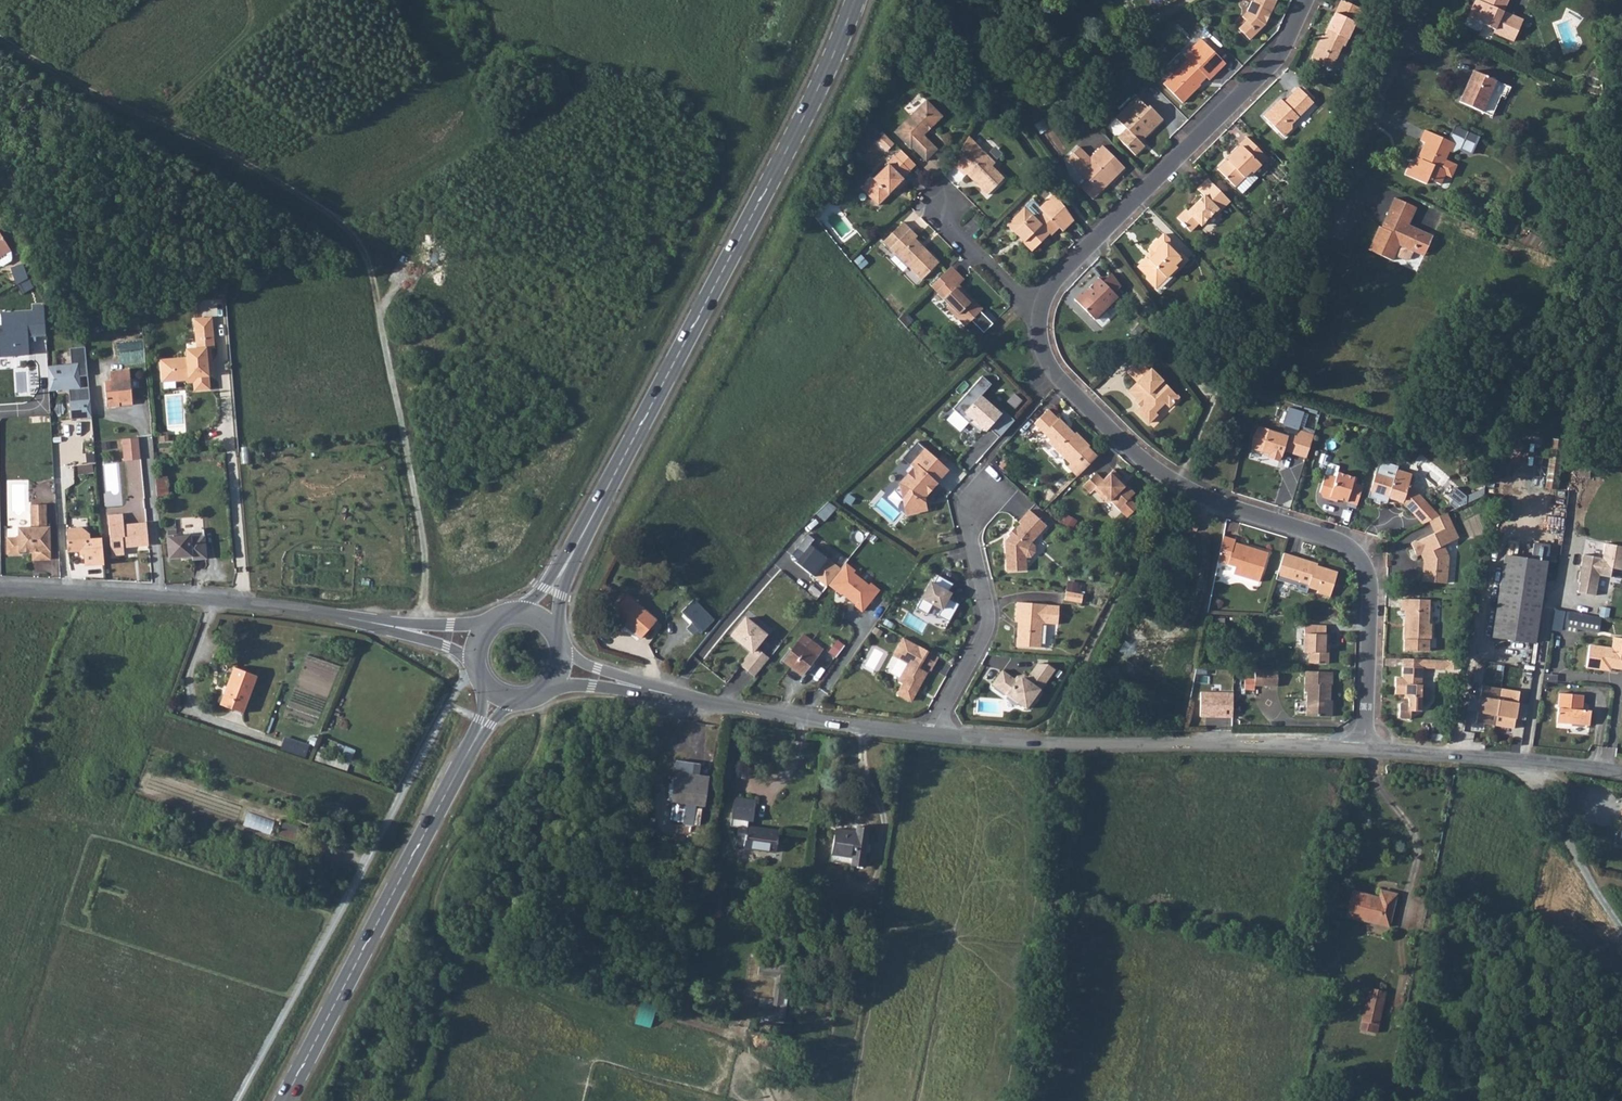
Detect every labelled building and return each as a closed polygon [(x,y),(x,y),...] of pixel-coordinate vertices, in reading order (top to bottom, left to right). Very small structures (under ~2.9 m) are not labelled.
[(1247,12),(1241,17),(1245,22),(1238,29),(1242,33),(1249,41),(1264,27),(1267,20),(1265,19),(1267,14),(1269,14),(1276,0),(1252,0),(1247,12)] [(1469,18),(1483,25),(1496,30),(1495,33),(1514,42),(1524,20),(1504,12),(1509,0),(1483,0),(1480,7),(1475,5),(1469,18)] [(1341,2),(1335,16),(1345,21),(1355,25),(1355,24),(1361,12),(1341,2)] [(1321,44),(1318,43),(1315,51),(1310,61),(1318,64),(1326,68),(1329,70),(1330,70),(1341,48),(1344,49),(1352,30),(1355,25),(1345,21),(1335,16),(1324,38),(1321,44)] [(1483,25),(1469,18),(1466,25),(1481,31),(1483,25)] [(1217,74),(1210,67),(1219,59),(1201,41),(1184,57),(1188,62),(1163,86),(1166,89),(1182,105),(1197,91),(1195,89),(1205,79),(1208,83),(1217,74)] [(1219,59),(1210,67),(1217,74),(1225,66),(1219,59)] [(1460,102),(1483,112),(1491,93),(1502,97),(1504,98),(1509,86),(1474,71),(1460,102)] [(1279,100),(1261,117),(1282,138),(1289,131),(1290,125),(1312,103),(1297,87),(1290,94),(1291,96),(1283,104),(1279,100)] [(1491,93),(1483,112),(1492,117),(1502,97),(1491,93)] [(1137,99),(1116,120),(1126,130),(1117,139),(1134,156),(1142,147),(1137,142),(1141,139),(1143,140),(1162,121),(1148,107),(1147,109),(1137,99)] [(926,102),(893,135),(910,151),(911,150),(925,163),(936,152),(922,138),(942,118),(926,102)] [(1429,180),(1441,184),(1447,171),(1442,168),(1449,151),(1451,152),(1455,144),(1426,131),(1421,142),(1425,144),(1418,161),(1421,162),(1419,167),(1411,163),(1406,175),(1427,185),(1429,180)] [(886,154),(893,147),(884,137),(876,145),(886,154)] [(951,165),(957,171),(963,178),(968,174),(975,180),(975,185),(985,196),(1003,178),(996,171),(991,166),(994,163),(968,137),(951,165)] [(1226,179),(1234,187),(1249,172),(1252,174),(1267,159),(1250,142),(1245,138),(1238,145),(1241,148),(1227,162),(1225,161),(1216,170),(1226,179)] [(1077,148),(1065,160),(1085,181),(1078,188),(1084,195),(1090,201),(1122,169),(1101,147),(1088,159),(1077,148)] [(894,159),(909,173),(914,167),(900,153),(894,159)] [(872,180),(860,191),(878,208),(888,197),(887,195),(892,190),(894,191),(897,191),(904,183),(902,181),(909,173),(894,159),(893,158),(886,166),(887,167),(873,181),(872,180)] [(1249,172),(1234,187),(1241,194),(1256,179),(1252,174),(1249,172)] [(1229,201),(1206,179),(1195,189),(1202,196),(1187,212),(1185,210),(1176,219),(1180,223),(1179,225),(1182,228),(1184,227),(1188,232),(1197,224),(1199,226),(1216,210),(1218,212),(1229,201)] [(1022,245),(1030,253),(1049,235),(1050,236),(1058,229),(1061,232),(1072,222),(1057,201),(1053,195),(1039,209),(1032,202),(1006,226),(1016,237),(1017,236),(1023,243),(1022,245)] [(1399,245),(1424,256),(1432,236),(1408,225),(1416,207),(1396,198),(1386,219),(1390,220),(1386,229),(1379,226),(1369,250),(1393,261),(1399,245)] [(882,244),(920,282),(938,264),(922,250),(921,251),(919,249),(919,246),(914,241),(916,239),(909,232),(902,225),(882,244)] [(11,243),(0,226),(0,250),(11,243)] [(1181,267),(1175,260),(1166,251),(1167,249),(1167,243),(1161,237),(1146,253),(1150,258),(1146,262),(1144,260),(1135,269),(1143,277),(1143,281),(1153,292),(1167,277),(1169,279),(1181,267)] [(0,250),(0,259),(3,260),(12,255),(13,251),(11,243),(0,250)] [(25,259),(12,263),(17,280),(30,274),(25,259)] [(946,272),(930,287),(935,293),(952,278),(946,272)] [(952,278),(935,293),(943,302),(948,307),(945,310),(949,313),(964,329),(974,319),(982,311),(972,300),(970,302),(964,295),(962,297),(960,295),(962,293),(957,287),(963,281),(956,274),(953,277),(952,278)] [(1110,276),(1101,284),(1112,297),(1120,290),(1110,276)] [(1112,297),(1101,284),(1098,280),(1080,297),(1079,296),(1073,301),(1075,303),(1093,323),(1116,301),(1112,297)] [(28,355),(27,337),(43,334),(41,307),(0,312),(0,356),(28,355)] [(906,329),(912,324),(903,315),(898,320),(901,323),(906,329)] [(187,355),(183,355),(186,379),(193,378),(193,387),(208,386),(206,372),(205,360),(210,359),(208,345),(213,345),(211,329),(210,316),(194,317),(195,336),(202,335),(203,346),(196,347),(186,347),(187,355)] [(67,348),(69,365),(77,364),(78,375),(86,376),(84,347),(67,348)] [(183,355),(160,357),(161,369),(171,369),(171,373),(184,372),(184,377),(184,379),(186,379),(183,355)] [(1128,393),(1137,401),(1143,407),(1141,409),(1137,413),(1140,416),(1148,425),(1156,417),(1154,414),(1164,404),(1169,408),(1178,398),(1150,370),(1148,372),(1138,362),(1127,373),(1137,383),(1128,393)] [(66,391),(80,389),(78,375),(77,364),(69,365),(45,368),(48,392),(66,391)] [(171,369),(161,369),(161,378),(184,377),(184,372),(171,373),(171,369)] [(104,381),(106,408),(119,407),(118,403),(131,402),(129,370),(109,372),(110,381),(104,381)] [(1002,412),(999,415),(979,397),(990,386),(981,378),(952,410),(969,426),(973,421),(984,432),(987,429),(998,439),(1013,422),(1002,412)] [(66,391),(69,420),(89,418),(87,388),(80,389),(66,391)] [(1301,414),(1287,410),(1282,426),(1296,431),(1301,414)] [(1058,420),(1048,411),(1034,425),(1049,441),(1047,443),(1069,466),(1067,468),(1076,478),(1096,458),(1088,450),(1090,448),(1076,433),(1075,435),(1071,431),(1069,432),(1065,428),(1066,427),(1059,419),(1058,420)] [(1280,436),(1283,437),(1285,433),(1294,436),(1295,433),(1295,434),(1296,431),(1283,427),(1280,436)] [(1249,448),(1261,452),(1267,454),(1266,457),(1277,461),(1281,451),(1288,453),(1304,459),(1310,439),(1295,434),(1295,433),(1294,436),(1285,433),(1283,437),(1280,436),(1256,428),(1255,431),(1252,432),(1248,441),(1249,444),(1250,446),(1249,448)] [(157,432),(158,443),(169,443),(168,432),(157,432)] [(137,438),(121,439),(123,461),(139,460),(137,438)] [(946,470),(915,443),(901,460),(912,470),(893,492),(902,500),(905,516),(928,510),(926,500),(938,486),(935,483),(946,470)] [(1548,468),(1549,455),(1535,454),(1534,467),(1548,468)] [(1332,476),(1334,470),(1336,466),(1327,463),(1324,465),(1322,473),(1327,474),(1332,476)] [(1381,472),(1374,470),(1368,491),(1386,496),(1387,494),(1392,495),(1392,497),(1401,500),(1412,512),(1426,499),(1407,481),(1410,471),(1395,467),(1393,474),(1381,472)] [(1320,497),(1326,498),(1327,496),(1334,498),(1355,504),(1361,485),(1350,481),(1352,475),(1334,470),(1332,476),(1327,474),(1321,478),(1317,490),(1318,494),(1320,497)] [(1096,475),(1083,488),(1090,495),(1094,492),(1105,502),(1110,503),(1122,514),(1129,507),(1129,500),(1135,495),(1129,488),(1124,488),(1122,490),(1116,484),(1121,479),(1113,472),(1103,481),(1096,475)] [(152,477),(154,497),(168,496),(167,476),(152,477)] [(1461,507),(1468,497),(1457,488),(1449,498),(1461,507)] [(20,550),(32,550),(38,550),(39,559),(50,559),(49,526),(46,526),(45,503),(31,503),(31,525),(19,525),(19,536),(7,536),(8,553),(20,553),(20,550)] [(1007,573),(1027,572),(1026,558),(1031,558),(1036,553),(1035,547),(1032,544),(1047,526),(1029,511),(1018,523),(1020,525),(1005,543),(1007,573)] [(1448,513),(1430,521),(1435,533),(1411,543),(1417,555),(1421,553),(1425,561),(1423,582),(1446,584),(1449,556),(1444,544),(1459,538),(1448,513)] [(125,551),(125,546),(147,545),(145,523),(123,525),(122,514),(107,515),(111,556),(125,554),(125,551)] [(104,566),(101,538),(90,539),(89,534),(82,528),(77,533),(72,528),(66,529),(68,552),(80,552),(84,556),(84,567),(104,566)] [(178,528),(167,529),(170,558),(193,557),(193,560),(207,559),(205,530),(203,528),(197,528),(194,531),(194,534),(179,536),(178,528)] [(1220,534),(1216,559),(1234,565),(1231,572),(1257,580),(1267,551),(1248,546),(1247,550),(1231,546),(1233,541),(1233,538),(1220,534)] [(871,540),(866,547),(882,558),(887,551),(871,540)] [(1248,546),(1233,541),(1231,546),(1247,550),(1248,546)] [(1605,543),(1602,559),(1582,556),(1576,593),(1598,597),(1601,576),(1621,579),(1621,545),(1605,543)] [(794,563),(824,587),(838,570),(808,545),(794,563)] [(889,574),(901,558),(891,551),(879,566),(889,574)] [(1276,574),(1275,578),(1292,584),(1292,583),(1295,584),(1294,587),(1305,592),(1307,586),(1317,589),(1316,592),(1329,596),(1336,571),(1309,562),(1309,560),(1283,552),(1276,574)] [(1508,560),(1499,628),(1543,634),(1552,566),(1508,560)] [(951,583),(937,576),(933,583),(929,581),(918,601),(938,612),(936,616),(948,622),(957,605),(946,599),(948,594),(946,592),(951,583)] [(1082,596),(1066,593),(1064,601),(1081,604),(1082,596)] [(628,596),(613,613),(626,624),(625,626),(639,638),(656,620),(643,609),(628,596)] [(694,600),(682,611),(702,632),(714,620),(694,600)] [(1431,601),(1402,600),(1402,612),(1408,612),(1408,627),(1405,628),(1405,641),(1430,642),(1432,642),(1433,625),(1430,625),(1431,601)] [(1018,624),(1016,647),(1040,649),(1041,625),(1044,625),(1057,626),(1058,608),(1046,607),(1046,606),(1016,604),(1015,623),(1018,624)] [(1600,635),(1603,617),(1557,608),(1553,626),(1600,635)] [(613,613),(612,614),(625,626),(626,624),(613,613)] [(738,664),(752,676),(767,657),(754,646),(764,634),(743,617),(729,634),(749,650),(738,664)] [(1304,625),(1304,652),(1308,652),(1308,663),(1328,664),(1328,653),(1324,653),(1325,646),(1327,646),(1327,634),(1325,634),(1325,626),(1304,625)] [(1543,634),(1499,628),(1498,641),(1541,647),(1543,634)] [(822,647),(804,634),(784,661),(802,675),(822,647)] [(931,672),(939,658),(903,639),(893,657),(907,665),(898,682),(903,685),(897,696),(910,703),(915,692),(914,691),(915,687),(919,689),(929,671),(931,672)] [(1590,647),(1588,670),(1621,673),(1621,640),(1612,639),(1611,649),(1590,647)] [(837,640),(828,652),(841,662),(850,650),(837,640)] [(1430,642),(1405,641),(1405,651),(1429,652),(1430,642)] [(1404,659),(1403,667),(1403,679),(1396,679),(1396,695),(1405,695),(1408,699),(1408,704),(1402,704),(1399,706),(1399,717),(1401,720),(1409,720),(1410,712),(1420,713),(1421,706),(1426,706),(1431,701),(1432,692),(1428,686),(1422,686),(1423,668),(1419,668),(1419,660),(1404,659)] [(1419,660),(1419,668),(1423,668),(1437,669),(1437,660),(1423,660),(1419,660)] [(1449,661),(1449,671),(1461,671),(1463,662),(1449,661)] [(1003,672),(992,686),(1026,710),(1030,710),(1041,695),(1040,691),(1055,671),(1048,666),(1037,665),(1028,678),(1026,681),(1024,679),(1018,680),(1017,682),(1015,681),(1003,672)] [(225,681),(217,702),(243,712),(257,674),(234,666),(228,682),(225,681)] [(1255,685),(1278,686),(1279,670),(1260,669),(1256,669),(1255,685)] [(1333,672),(1305,671),(1305,692),(1307,692),(1306,715),(1332,716),(1332,707),(1329,707),(1329,702),(1330,702),(1331,686),(1332,686),(1333,672)] [(1518,694),(1481,688),(1475,724),(1513,730),(1518,694)] [(1558,707),(1558,723),(1591,725),(1592,709),(1582,709),(1583,696),(1559,694),(1558,707)] [(286,736),(282,749),(309,756),(312,743),(286,736)] [(354,759),(358,741),(348,739),(345,757),(354,759)] [(675,768),(670,796),(702,802),(707,774),(675,768)] [(736,794),(732,816),(754,819),(757,797),(736,794)] [(672,820),(684,821),(686,805),(674,804),(672,820)] [(285,822),(281,834),(295,840),(300,827),(285,822)] [(739,824),(736,841),(745,842),(744,845),(776,850),(780,828),(748,823),(748,825),(739,824)] [(836,827),(832,853),(852,856),(851,863),(862,865),(869,827),(857,825),(856,831),(836,827)] [(1346,916),(1387,924),(1394,891),(1379,888),(1377,895),(1352,889),(1346,916)] [(418,935),(416,942),(417,942),(424,945),(426,938),(418,935)] [(775,1007),(763,1006),(762,1020),(786,1022),(790,977),(777,976),(775,1007)] [(1362,1001),(1379,1004),(1382,989),(1365,985),(1362,1001)] [(1375,1022),(1379,1004),(1362,1001),(1359,1018),(1375,1022)] [(652,1020),(657,1006),(643,1002),(637,1022),(643,1024),(645,1018),(652,1020)]
